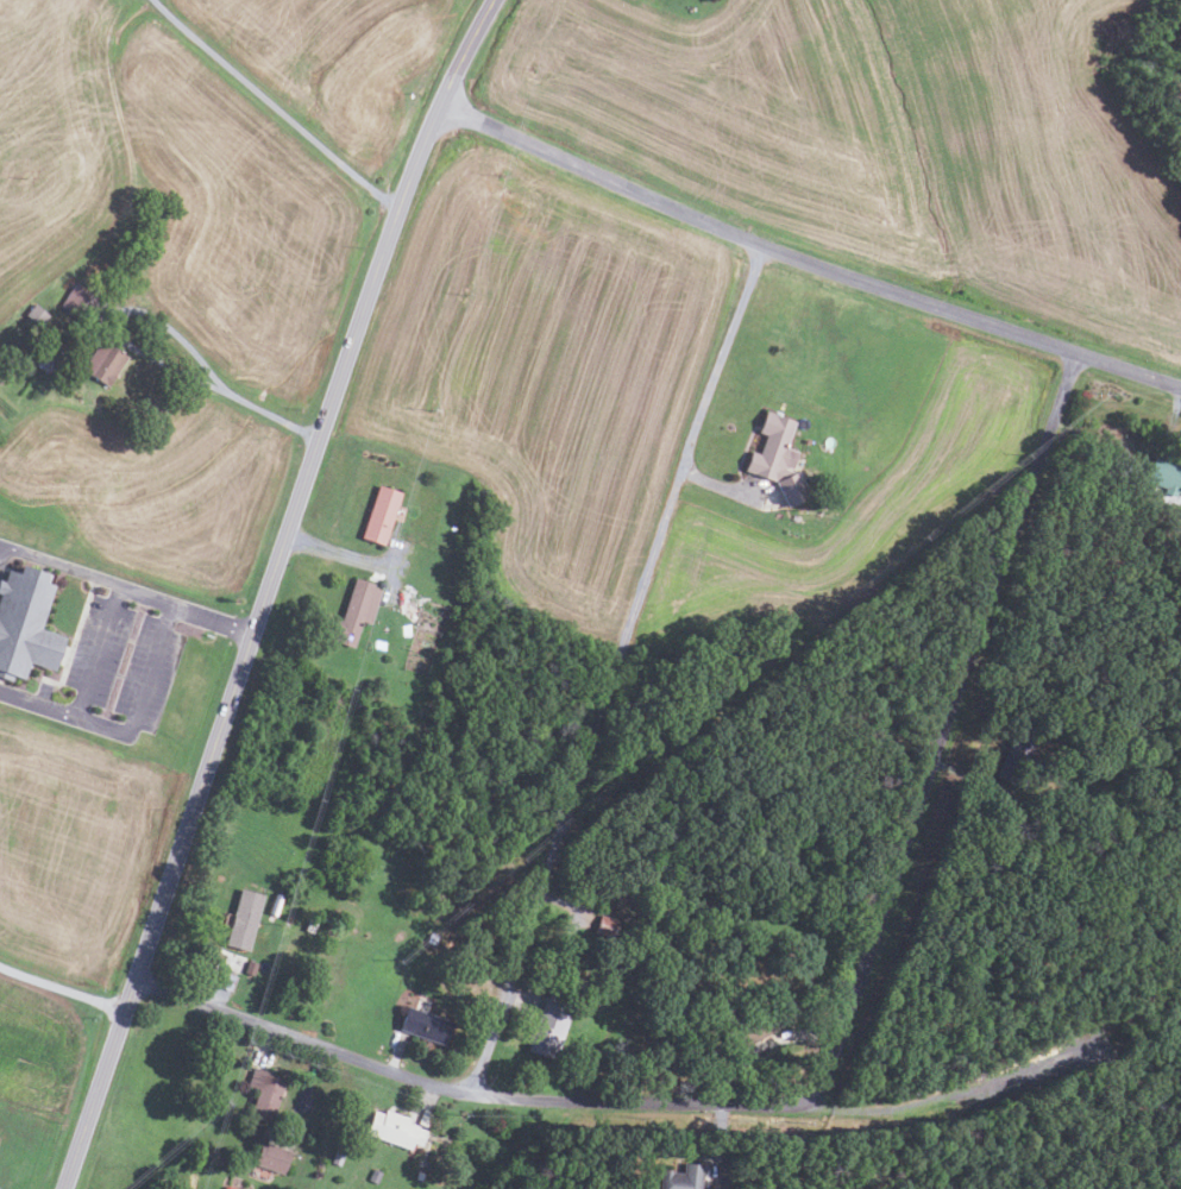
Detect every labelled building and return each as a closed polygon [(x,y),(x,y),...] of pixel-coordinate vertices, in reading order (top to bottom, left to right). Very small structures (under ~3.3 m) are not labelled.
[(142,206),(155,219),(165,207),(152,194),(142,206)] [(59,303),(81,317),(95,295),(74,282),(59,303)] [(39,326),(49,314),(34,303),(25,314),(39,326)] [(82,371),(108,386),(127,356),(100,340),(82,371)] [(34,365),(48,373),(57,358),(44,350),(34,365)] [(787,507),(775,482),(743,470),(750,451),(758,453),(765,435),(758,432),(766,410),(796,422),(786,447),(798,452),(791,470),(785,467),(781,478),(798,471),(809,496),(787,507)] [(1173,458),(1180,461),(1180,494),(1176,492),(1174,498),(1162,493),(1163,489),(1144,482),(1152,458),(1170,464),(1173,458)] [(384,545),(359,537),(377,485),(401,492),(384,545)] [(54,585),(43,581),(45,573),(18,565),(15,573),(4,570),(0,581),(0,677),(21,684),(29,663),(52,671),(63,636),(39,629),(54,585)] [(353,648),(327,638),(334,618),(340,621),(354,578),(373,584),(373,587),(382,590),(370,625),(362,622),(353,648)] [(247,950),(225,944),(240,888),(263,894),(247,950)] [(282,895),(276,914),(269,912),(275,893),(282,895)] [(616,920),(611,938),(595,932),(599,914),(616,920)] [(313,933),(304,930),(309,918),(316,921),(313,933)] [(427,943),(429,932),(438,935),(435,945),(427,943)] [(231,992),(218,987),(222,971),(237,976),(231,992)] [(554,1059),(526,1050),(528,1043),(524,1042),(532,1023),(534,1024),(541,1005),(544,1006),(547,995),(561,1000),(558,1011),(570,1015),(554,1059)] [(733,1053),(722,1031),(774,1004),(786,1026),(733,1053)] [(446,1046),(397,1030),(407,1005),(454,1021),(446,1046)] [(690,1031),(684,1019),(697,1012),(703,1025),(690,1031)] [(271,1124),(249,1116),(258,1089),(247,1086),(253,1068),(285,1078),(271,1124)] [(409,1150),(365,1133),(373,1109),(383,1113),(384,1108),(409,1118),(408,1121),(417,1126),(417,1127),(426,1131),(420,1146),(412,1143),(409,1150)] [(283,1175),(253,1164),(260,1140),(291,1151),(283,1175)] [(702,1164),(699,1188),(657,1188),(660,1169),(681,1172),(683,1162),(702,1164)] [(376,1183),(368,1179),(372,1168),(381,1172),(376,1183)] [(421,1181),(415,1178),(417,1171),(423,1174),(421,1181)]
